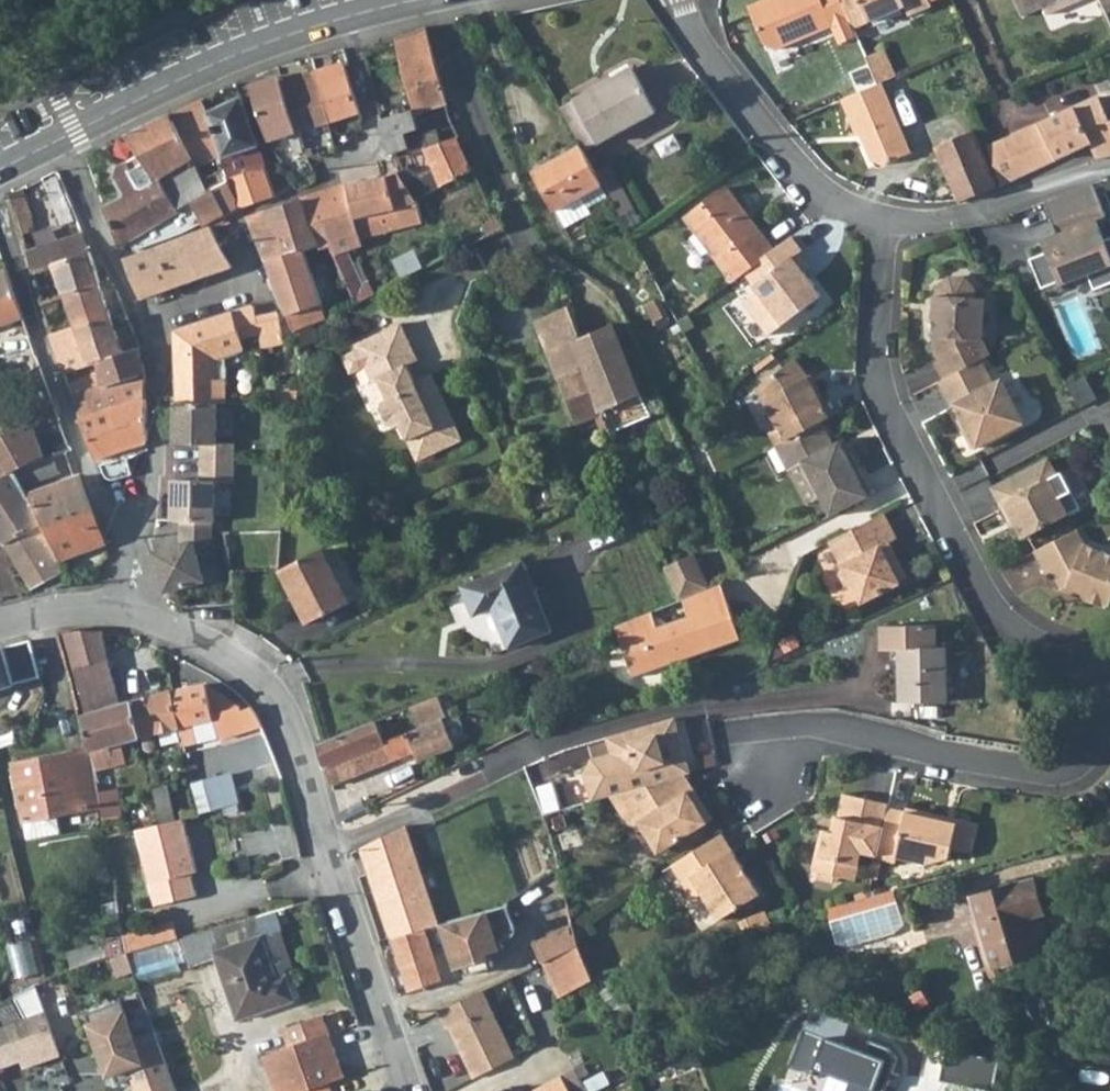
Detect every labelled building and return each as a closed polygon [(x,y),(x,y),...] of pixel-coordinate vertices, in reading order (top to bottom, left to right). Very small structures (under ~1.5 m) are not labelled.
[(842,0),(748,0),(762,36),(778,42),(830,23),(836,39),(854,32),(851,23),(842,0)] [(851,23),(905,2),(908,12),(931,3),(929,0),(842,0),(851,23)] [(1017,12),(1039,4),(1043,12),(1073,0),(1012,0),(1017,12)] [(424,26),(390,38),(410,108),(411,111),(444,103),(424,26)] [(881,44),(862,50),(874,80),(880,77),(892,72),(881,44)] [(340,61),(315,69),(327,122),(357,112),(340,61)] [(629,61),(570,93),(594,136),(652,104),(629,61)] [(315,69),(279,75),(294,132),(297,132),(327,122),(315,69)] [(279,75),(249,86),(268,140),(286,135),(293,154),(302,151),(297,132),(294,132),(279,75)] [(874,80),(837,94),(851,132),(861,129),(862,136),(858,138),(866,158),(874,162),(906,150),(880,77),(874,80)] [(1061,114),(986,147),(1003,184),(1090,143),(1095,160),(1109,156),(1109,121),(1097,95),(1061,114)] [(199,101),(169,114),(208,193),(225,180),(215,157),(256,144),(240,98),(207,114),(199,101)] [(410,108),(378,119),(388,155),(407,148),(403,132),(416,128),(411,111),(410,108)] [(123,195),(103,206),(118,246),(133,238),(136,250),(201,221),(194,203),(208,193),(169,114),(128,132),(140,152),(118,165),(114,179),(123,195)] [(416,128),(403,132),(407,148),(408,152),(420,148),(423,147),(417,129),(416,128)] [(936,149),(958,203),(996,187),(972,133),(936,149)] [(404,173),(395,173),(415,200),(473,170),(458,136),(423,147),(420,148),(434,176),(416,187),(404,173)] [(602,185),(580,143),(537,166),(560,209),(604,186),(602,185)] [(208,193),(194,203),(201,221),(233,205),(242,207),(274,196),(256,144),(215,157),(225,180),(208,193)] [(346,184),(322,192),(334,221),(323,226),(336,254),(347,250),(361,245),(357,233),(364,230),(362,223),(376,219),(374,213),(402,205),(415,200),(395,173),(386,175),(346,184)] [(616,178),(602,185),(604,186),(615,208),(628,200),(616,178)] [(729,182),(689,212),(734,276),(745,268),(775,247),(729,182)] [(1092,184),(1036,206),(1048,235),(1087,219),(1104,216),(1092,184)] [(322,192),(298,200),(312,230),(323,226),(334,221),(322,192)] [(298,200),(270,210),(286,258),(304,251),(319,245),(312,230),(298,200)] [(270,210),(249,217),(294,333),(325,319),(322,313),(316,315),(313,307),(322,304),(304,251),(286,258),(270,210)] [(1048,235),(1031,242),(1038,258),(1027,262),(1038,288),(1050,284),(1052,290),(1086,276),(1094,297),(1109,290),(1109,231),(1094,238),(1087,219),(1048,235)] [(210,227),(157,246),(176,286),(232,266),(210,227)] [(82,232),(27,252),(32,270),(90,251),(82,232)] [(775,247),(745,268),(759,288),(744,298),(768,332),(822,293),(805,270),(810,266),(799,251),(804,248),(794,233),(775,247)] [(176,286),(157,246),(124,258),(141,298),(176,286)] [(347,250),(336,254),(356,303),(422,268),(417,258),(389,270),(381,252),(353,264),(347,250)] [(90,251),(32,270),(41,303),(65,294),(100,282),(90,251)] [(0,273),(0,323),(24,315),(7,270),(0,273)] [(981,361),(990,357),(979,343),(983,302),(973,301),(974,293),(964,281),(949,280),(937,290),(936,298),(935,298),(932,339),(934,339),(934,351),(939,361),(935,363),(944,380),(981,361)] [(100,282),(65,294),(76,327),(78,332),(112,321),(100,282)] [(174,329),(176,400),(217,402),(226,402),(225,381),(216,381),(215,360),(244,349),(243,341),(261,339),(263,348),(280,345),(277,311),(257,317),(253,305),(174,329)] [(567,310),(535,324),(538,333),(574,422),(603,412),(578,339),(567,310)] [(81,357),(61,364),(66,375),(97,364),(123,355),(112,321),(78,332),(86,356),(81,357)] [(398,426),(415,462),(461,441),(436,388),(418,381),(413,383),(406,366),(417,361),(400,325),(354,346),(356,351),(364,368),(371,383),(377,380),(387,401),(382,403),(379,410),(386,425),(393,428),(398,426)] [(613,326),(578,339),(603,412),(611,433),(650,417),(613,326)] [(70,330),(51,336),(61,364),(81,357),(73,331),(71,331),(70,330)] [(123,355),(97,364),(98,372),(101,388),(145,373),(139,350),(123,355)] [(364,368),(356,351),(341,358),(349,375),(364,368)] [(794,359),(755,388),(763,398),(785,442),(822,423),(832,418),(816,386),(813,388),(808,378),(794,359)] [(981,361),(944,380),(940,382),(953,407),(955,406),(967,430),(963,432),(972,450),(1023,425),(1001,382),(993,386),(981,361)] [(98,372),(69,384),(73,397),(101,388),(98,372)] [(101,388),(73,397),(82,421),(146,400),(145,373),(101,388)] [(813,388),(816,386),(811,376),(808,378),(813,388)] [(51,399),(19,411),(22,422),(26,431),(33,428),(59,419),(51,399)] [(146,400),(82,421),(94,459),(95,461),(113,454),(147,444),(146,400)] [(217,402),(176,400),(174,443),(202,444),(201,462),(233,463),(233,444),(216,444),(217,402)] [(22,422),(0,431),(0,462),(8,476),(12,473),(44,457),(33,428),(26,431),(22,422)] [(822,423),(785,442),(775,447),(805,505),(827,494),(837,513),(871,495),(850,456),(846,458),(838,442),(832,445),(822,423)] [(842,440),(838,442),(846,458),(850,456),(842,440)] [(128,457),(99,465),(102,468),(106,478),(115,480),(131,475),(128,457)] [(233,463),(201,462),(201,481),(173,480),(172,521),(181,522),(211,523),(213,523),(214,482),(232,483),(233,463)] [(1058,480),(1050,463),(994,491),(1010,523),(1015,521),(1024,539),(1069,517),(1051,483),(1058,480)] [(30,592),(61,576),(57,564),(44,530),(26,497),(12,473),(8,476),(0,480),(0,544),(30,592)] [(79,477),(26,497),(44,530),(57,564),(105,544),(79,477)] [(883,515),(830,542),(842,568),(840,576),(845,586),(853,589),(861,604),(906,580),(895,559),(888,563),(881,548),(896,540),(883,515)] [(211,523),(181,522),(180,545),(153,554),(165,593),(204,581),(192,543),(210,544),(211,523)] [(1077,531),(1034,552),(1046,575),(1052,573),(1060,588),(1066,585),(1080,591),(1083,598),(1101,605),(1108,602),(1109,598),(1109,554),(1084,545),(1077,531)] [(322,549),(281,570),(308,624),(350,603),(322,549)] [(681,599),(708,588),(692,553),(661,567),(677,600),(681,599)] [(522,562),(462,587),(474,616),(493,609),(509,647),(550,630),(522,562)] [(708,588),(681,599),(687,615),(727,602),(720,583),(708,588)] [(656,626),(651,611),(614,625),(631,676),(739,640),(727,602),(687,615),(656,626)] [(934,628),(882,629),(883,653),(899,653),(901,705),(947,704),(945,649),(935,649),(934,628)] [(99,632),(63,631),(71,658),(108,664),(99,632)] [(0,648),(0,689),(14,685),(2,647),(0,648)] [(108,664),(71,658),(87,717),(120,706),(108,664)] [(249,731),(241,708),(214,715),(205,686),(170,691),(180,729),(183,740),(209,733),(211,742),(249,731)] [(170,691),(132,702),(142,739),(180,729),(170,691)] [(383,743),(325,765),(331,787),(415,754),(419,763),(454,749),(443,719),(447,718),(438,696),(409,708),(418,729),(406,734),(391,739),(383,743)] [(87,717),(82,718),(90,750),(94,770),(123,765),(119,744),(142,739),(132,702),(120,706),(87,717)] [(588,774),(596,802),(610,798),(685,775),(695,772),(679,717),(611,738),(615,754),(612,760),(592,766),(588,774)] [(375,722),(319,745),(325,765),(383,743),(375,722)] [(209,733),(183,740),(186,749),(211,742),(209,733)] [(94,770),(90,750),(15,764),(28,835),(61,830),(59,815),(101,808),(94,770)] [(230,772),(196,781),(204,814),(238,805),(230,772)] [(694,789),(685,775),(610,798),(628,824),(637,826),(640,824),(656,849),(664,851),(714,820),(703,803),(697,801),(695,802),(689,792),(694,789)] [(890,806),(891,802),(845,792),(840,816),(837,832),(833,831),(824,829),(815,870),(820,878),(836,881),(843,876),(858,879),(864,851),(880,855),(890,806)] [(362,804),(338,813),(340,820),(365,809),(362,804)] [(880,855),(879,856),(898,860),(899,855),(929,862),(952,855),(954,846),(969,850),(974,848),(980,821),(959,816),(958,820),(938,816),(939,812),(908,805),(907,810),(890,806),(880,855)] [(365,809),(340,820),(344,833),(371,820),(365,809)] [(185,816),(163,822),(183,898),(199,894),(192,871),(201,867),(185,816)] [(163,822),(138,828),(157,905),(183,898),(163,822)] [(410,826),(382,840),(388,856),(416,846),(410,826)] [(761,894),(723,834),(672,866),(694,899),(703,893),(720,920),(761,894)] [(382,840),(365,848),(370,862),(388,856),(382,840)] [(388,856),(370,862),(374,877),(421,865),(416,846),(388,856)] [(421,865),(374,877),(393,941),(427,930),(439,926),(421,865)] [(1038,877),(976,896),(996,967),(1042,953),(1032,916),(1048,911),(1038,877)] [(508,902),(443,925),(456,964),(467,960),(472,975),(499,965),(494,952),(506,948),(503,940),(512,937),(517,928),(508,902)] [(173,920),(124,932),(127,952),(162,942),(178,937),(173,920)] [(574,924),(534,942),(543,962),(580,947),(575,928),(574,924)] [(427,930),(393,941),(410,992),(443,982),(427,930)] [(263,936),(216,951),(238,1019),(296,1000),(288,977),(278,980),(263,936)] [(580,947),(543,962),(558,996),(595,980),(594,978),(580,947)] [(36,987),(15,997),(23,1018),(0,1027),(0,1068),(21,1060),(23,1068),(60,1055),(36,987)] [(483,992),(439,1014),(448,1031),(451,1030),(477,1082),(486,1077),(486,1074),(517,1058),(483,992)] [(135,1090),(177,1090),(155,1030),(134,1037),(120,999),(85,1012),(108,1075),(114,1073),(117,1083),(133,1077),(137,1087),(134,1089),(135,1090)] [(328,1082),(344,1076),(322,1015),(283,1029),(288,1046),(294,1062),(268,1071),(275,1090),(302,1090),(328,1082)] [(294,1062),(288,1046),(262,1055),(268,1071),(294,1062)] [(560,1076),(534,1090),(569,1090),(560,1076)] [(328,1082),(302,1090),(331,1090),(328,1082)]
